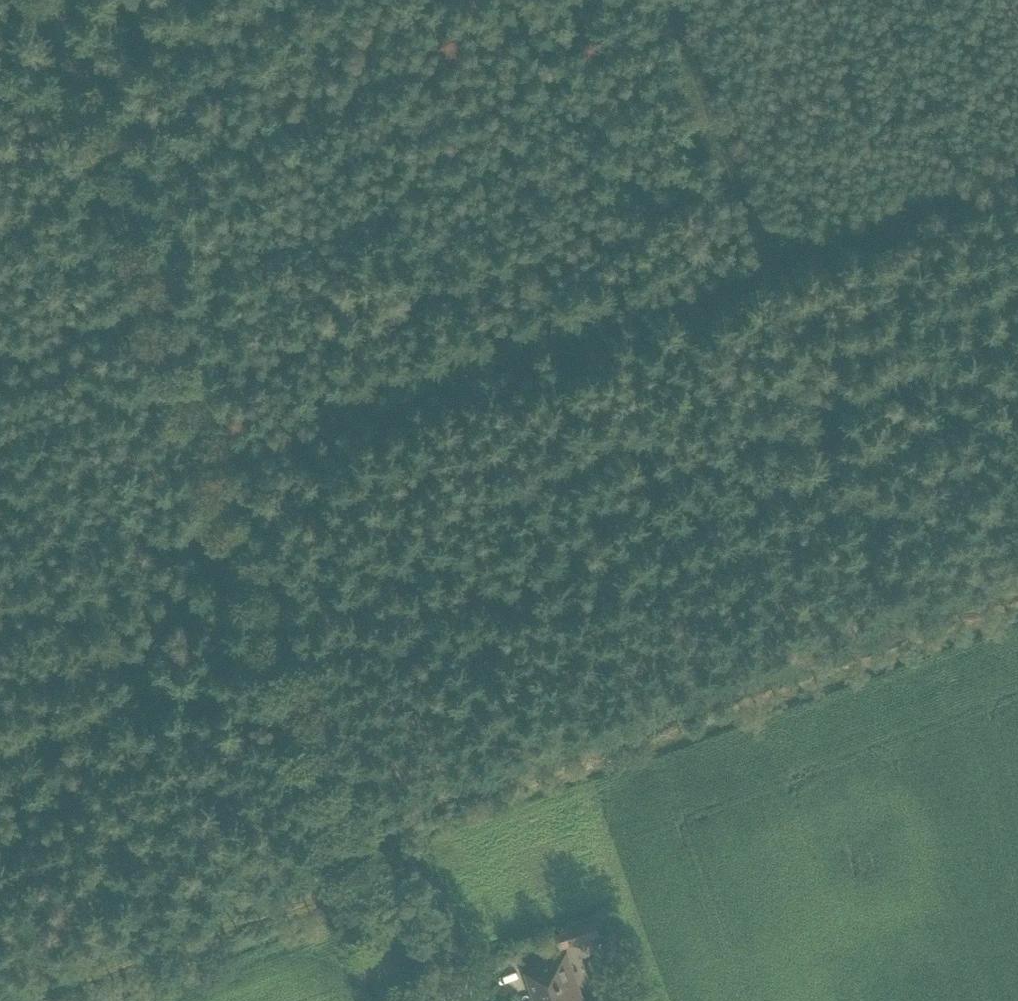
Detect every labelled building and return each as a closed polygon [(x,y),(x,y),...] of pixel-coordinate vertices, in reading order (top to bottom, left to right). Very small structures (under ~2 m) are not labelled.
[(554,945),(594,940),(593,924),(552,928),(554,945)] [(543,960),(524,967),(536,1000),(583,1000),(566,952),(543,960)]
